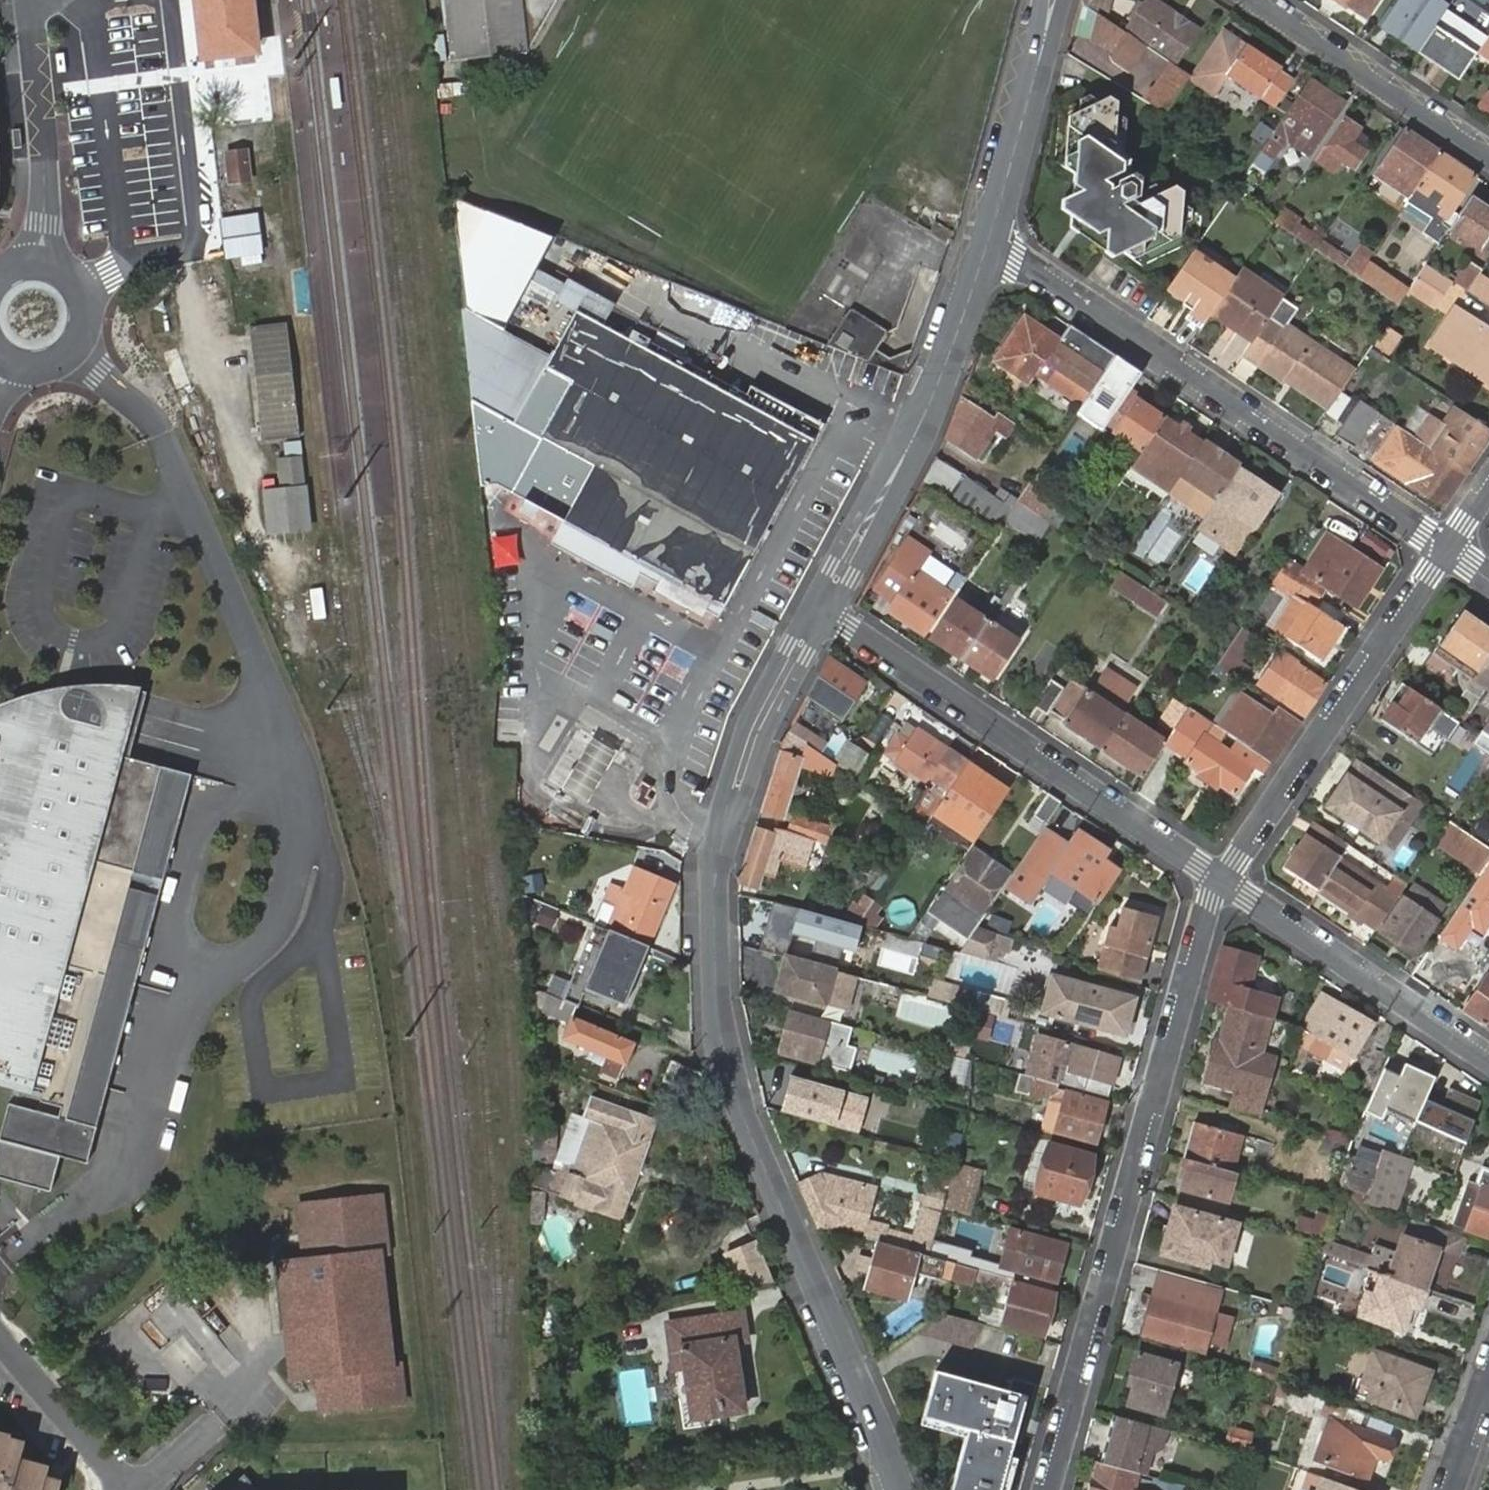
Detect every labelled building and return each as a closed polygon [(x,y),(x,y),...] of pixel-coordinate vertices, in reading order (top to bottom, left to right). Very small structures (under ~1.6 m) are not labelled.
[(264,61),(258,0),(191,0),(199,68),(264,61)] [(453,61),(527,53),(557,1),(556,0),(446,0),(453,61)] [(1079,2),(1082,3),(1096,12),(1099,0),(1080,0),(1079,2)] [(1096,12),(1104,18),(1108,0),(1099,0),(1096,12)] [(1174,64),(1197,30),(1151,0),(1147,0),(1131,24),(1126,32),(1138,41),(1147,46),(1170,62),(1174,64)] [(1365,18),(1377,0),(1338,0),(1365,18)] [(1441,0),(1395,0),(1377,26),(1417,53),(1447,9),(1450,6),(1441,0)] [(1096,12),(1082,3),(1075,32),(1087,36),(1086,40),(1113,52),(1108,60),(1128,74),(1147,46),(1138,41),(1126,32),(1104,18),(1096,12)] [(1450,75),(1459,81),(1488,37),(1447,9),(1417,53),(1425,59),(1435,56),(1449,65),(1450,75)] [(447,61),(444,35),(431,36),(433,62),(447,61)] [(1258,61),(1261,57),(1246,47),(1228,74),(1260,96),(1274,106),(1293,78),(1278,68),(1275,73),(1258,61)] [(1278,68),(1261,57),(1258,61),(1275,73),(1278,68)] [(1191,76),(1190,75),(1174,64),(1170,62),(1153,88),(1150,86),(1142,99),(1165,114),(1191,76)] [(1309,154),(1316,144),(1343,103),(1310,80),(1283,121),(1279,127),(1277,126),(1271,134),(1267,141),(1266,144),(1260,152),(1274,160),(1287,140),(1309,154)] [(1488,114),(1488,91),(1481,88),(1474,109),(1488,114)] [(1105,252),(1113,258),(1133,259),(1170,241),(1179,237),(1180,225),(1190,221),(1192,211),(1182,204),(1183,193),(1175,187),(1164,192),(1136,205),(1140,179),(1133,174),(1130,176),(1130,168),(1123,163),(1123,154),(1126,118),(1117,112),(1117,103),(1109,97),(1100,101),(1088,94),(1080,98),(1079,112),(1069,116),(1068,127),(1064,168),(1073,174),(1072,186),(1072,196),(1062,200),(1061,210),(1070,216),(1069,228),(1076,233),(1105,252)] [(1359,129),(1343,118),(1323,148),(1312,164),(1328,175),(1339,159),(1354,169),(1365,152),(1363,151),(1370,139),(1357,131),(1359,129)] [(1267,141),(1271,134),(1270,134),(1276,124),(1268,119),(1256,137),(1266,144),(1267,141)] [(1440,153),(1406,130),(1376,175),(1385,180),(1384,182),(1402,194),(1402,192),(1411,197),(1440,153)] [(249,180),(245,151),(227,154),(230,183),(249,180)] [(1440,153),(1411,197),(1407,202),(1433,218),(1423,233),(1440,244),(1449,230),(1450,228),(1443,223),(1475,176),(1440,153)] [(1450,228),(1449,230),(1462,239),(1465,234),(1484,247),(1488,239),(1488,210),(1471,197),(1450,228)] [(503,329),(553,238),(456,199),(453,206),(464,308),(503,329)] [(1282,208),(1273,222),(1291,234),(1300,220),(1282,208)] [(1302,216),(1300,220),(1291,234),(1320,242),(1327,232),(1302,216)] [(1481,251),(1484,247),(1465,234),(1462,239),(1481,251)] [(251,239),(224,242),(226,255),(253,252),(251,239)] [(1343,257),(1320,242),(1315,249),(1344,269),(1357,278),(1366,263),(1373,253),(1360,245),(1350,260),(1344,255),(1343,257)] [(1204,259),(1193,252),(1168,289),(1194,306),(1185,318),(1200,329),(1211,313),(1234,280),(1209,263),(1211,261),(1205,257),(1204,259)] [(1483,270),(1479,275),(1488,282),(1488,260),(1483,270)] [(1479,275),(1483,270),(1469,261),(1454,283),(1468,292),(1479,275)] [(1366,263),(1357,278),(1398,305),(1408,291),(1366,263)] [(1451,281),(1426,264),(1417,278),(1442,294),(1451,281)] [(1282,298),(1240,270),(1234,280),(1211,313),(1228,324),(1236,329),(1238,331),(1253,341),(1282,298)] [(1488,282),(1479,275),(1468,292),(1488,305),(1488,282)] [(1442,294),(1417,278),(1408,290),(1434,306),(1442,294)] [(1297,308),(1282,298),(1253,341),(1242,357),(1258,368),(1260,364),(1285,380),(1286,377),(1288,375),(1296,379),(1294,383),(1330,407),(1356,369),(1287,323),(1297,308)] [(503,329),(464,308),(470,376),(524,406),(545,368),(552,355),(503,329)] [(1488,377),(1488,331),(1456,309),(1431,346),(1464,368),(1468,363),(1488,377)] [(850,310),(827,345),(867,361),(885,332),(850,310)] [(762,415),(743,403),(741,402),(576,312),(545,368),(571,383),(541,437),(515,421),(472,398),(481,486),(497,483),(511,491),(564,520),(643,564),(722,608),(812,443),(762,415)] [(1390,318),(1370,347),(1385,357),(1405,328),(1390,318)] [(1036,374),(1059,341),(1025,319),(997,361),(1030,383),(1036,374)] [(300,434),(287,323),(250,327),(263,439),(300,434)] [(1115,356),(1069,326),(1059,341),(1036,374),(1057,387),(1059,383),(1086,399),(1115,356)] [(1141,373),(1115,356),(1086,399),(1083,403),(1109,420),(1130,390),(1141,373)] [(1468,363),(1464,368),(1488,385),(1488,377),(1468,363)] [(472,398),(515,421),(541,437),(571,383),(545,368),(524,406),(470,376),(472,398)] [(1286,377),(1294,383),(1296,379),(1288,375),(1286,377)] [(750,384),(741,402),(743,403),(812,443),(823,423),(750,384)] [(1345,418),(1361,394),(1347,385),(1331,409),(1345,418)] [(1013,424),(963,389),(960,397),(945,437),(975,459),(988,440),(982,436),(989,425),(1005,436),(1013,424)] [(1130,390),(1109,420),(1105,425),(1115,432),(1142,450),(1144,448),(1164,418),(1138,401),(1141,397),(1130,390)] [(1354,447),(1377,412),(1359,400),(1336,435),(1354,447)] [(1488,439),(1488,433),(1455,410),(1445,424),(1430,414),(1415,437),(1422,441),(1467,471),(1488,439)] [(1170,423),(1164,418),(1144,448),(1142,450),(1128,470),(1166,495),(1168,494),(1181,474),(1201,444),(1185,432),(1180,429),(1170,423)] [(1240,464),(1204,440),(1201,444),(1181,474),(1168,494),(1205,518),(1210,510),(1238,468),(1240,464)] [(1443,507),(1467,471),(1422,441),(1403,470),(1411,476),(1407,483),(1443,507)] [(302,453),(278,457),(282,488),(266,489),(271,530),(311,525),(306,485),(302,453)] [(935,459),(924,480),(996,530),(1005,517),(1011,509),(1017,500),(1023,492),(1009,482),(997,499),(966,478),(965,479),(935,459)] [(1255,479),(1238,468),(1210,510),(1205,518),(1197,529),(1237,555),(1278,494),(1261,483),(1256,490),(1250,486),(1255,479)] [(1261,483),(1255,479),(1250,486),(1256,490),(1261,483)] [(1042,491),(1029,482),(1023,492),(1017,500),(1030,508),(1042,491)] [(1055,500),(1042,491),(1030,508),(1043,517),(1051,506),(1055,500)] [(1030,508),(1017,500),(1011,509),(1005,517),(1040,541),(1051,524),(1051,523),(1043,517),(1030,508)] [(1065,515),(1051,506),(1043,517),(1051,523),(1051,524),(1056,528),(1065,515)] [(634,580),(643,564),(564,520),(555,536),(578,556),(604,571),(634,580)] [(1096,532),(1090,527),(1082,540),(1088,544),(1096,532)] [(1303,571),(1286,560),(1279,571),(1318,596),(1325,586),(1356,606),(1380,569),(1347,547),(1327,534),(1303,571)] [(578,556),(555,536),(552,542),(578,556)] [(986,622),(962,658),(994,679),(1018,644),(1017,642),(1022,633),(998,618),(1001,613),(1034,563),(1028,559),(995,609),(986,622)] [(710,630),(722,608),(643,564),(634,580),(604,571),(710,630)] [(894,574),(878,564),(862,594),(876,603),(894,574)] [(925,637),(952,595),(948,591),(925,575),(916,569),(888,610),(925,637)] [(1318,596),(1279,571),(1270,585),(1286,595),(1294,601),(1275,631),(1321,661),(1343,627),(1313,608),(1320,597),(1318,596)] [(1121,592),(1129,580),(1121,575),(1114,586),(1121,592)] [(1154,593),(1131,577),(1129,580),(1121,592),(1148,610),(1158,595),(1154,593)] [(1166,601),(1158,595),(1148,610),(1156,615),(1166,601)] [(1294,601),(1286,595),(1266,626),(1275,631),(1294,601)] [(930,637),(962,658),(986,622),(995,609),(989,606),(981,617),(954,600),(930,637)] [(1488,638),(1488,630),(1454,605),(1425,645),(1464,673),(1488,638)] [(1254,637),(1241,628),(1231,643),(1216,664),(1239,680),(1246,670),(1236,663),(1254,637)] [(1258,684),(1275,695),(1304,715),(1325,684),(1296,664),(1299,661),(1282,650),(1258,684)] [(829,656),(807,697),(842,721),(867,683),(829,656)] [(1479,671),(1471,682),(1472,682),(1484,690),(1488,690),(1488,656),(1479,671)] [(1123,715),(1130,705),(1126,702),(1134,688),(1107,670),(1098,684),(1092,680),(1086,691),(1070,680),(1064,689),(1051,680),(1034,705),(1047,714),(1050,711),(1065,721),(1063,725),(1100,750),(1123,715)] [(1416,742),(1433,754),(1441,742),(1444,737),(1447,733),(1430,721),(1433,717),(1438,720),(1443,711),(1438,708),(1410,689),(1402,683),(1391,701),(1394,703),(1382,720),(1416,742)] [(72,1101),(161,770),(128,761),(119,758),(137,691),(115,685),(109,707),(98,704),(97,702),(95,701),(92,698),(89,696),(86,694),(81,692),(77,692),(73,692),(70,693),(67,694),(65,696),(62,699),(61,704),(60,709),(62,714),(64,718),(67,721),(71,722),(78,724),(73,745),(0,726),(0,1082),(72,1101)] [(73,745),(78,724),(71,722),(67,721),(64,718),(62,714),(60,709),(61,704),(62,699),(65,696),(67,694),(70,693),(73,692),(77,692),(81,692),(86,694),(89,696),(92,698),(95,701),(97,702),(98,704),(109,707),(115,685),(96,686),(75,688),(58,690),(40,694),(26,699),(22,700),(10,705),(0,709),(0,726),(73,745)] [(1273,761),(1298,724),(1276,708),(1265,701),(1261,707),(1243,695),(1222,726),(1273,761)] [(1151,733),(1165,742),(1188,709),(1174,699),(1151,733)] [(1214,724),(1189,707),(1188,709),(1165,742),(1190,759),(1187,763),(1202,773),(1199,777),(1218,789),(1220,785),(1235,795),(1253,767),(1251,767),(1259,755),(1239,741),(1231,753),(1205,737),(1214,724)] [(1142,778),(1165,742),(1151,733),(1123,715),(1100,750),(1142,778)] [(793,722),(787,732),(819,753),(825,743),(793,722)] [(905,746),(894,739),(885,753),(926,781),(929,777),(949,790),(967,763),(948,750),(917,728),(908,741),(905,746)] [(779,752),(760,811),(782,818),(801,759),(802,755),(818,766),(821,755),(819,753),(787,732),(783,740),(779,752)] [(897,734),(894,739),(905,746),(908,741),(897,734)] [(599,777),(615,750),(594,737),(592,735),(576,763),(564,783),(588,797),(599,777)] [(1357,828),(1378,842),(1384,833),(1398,813),(1390,807),(1402,790),(1359,760),(1347,777),(1327,807),(1347,821),(1357,828)] [(1009,790),(967,763),(949,790),(943,799),(933,813),(975,840),(1009,790)] [(161,770),(72,1101),(101,1109),(158,900),(147,897),(151,879),(162,882),(191,778),(161,770)] [(928,821),(933,813),(943,799),(927,789),(910,814),(925,824),(928,821)] [(1061,802),(1049,793),(1027,827),(1039,835),(1043,828),(1061,802)] [(787,832),(811,840),(817,824),(792,817),(787,832)] [(1480,873),(1488,859),(1488,849),(1455,826),(1449,821),(1441,833),(1473,856),(1467,864),(1480,873)] [(1285,868),(1319,890),(1329,875),(1338,861),(1349,844),(1315,822),(1285,868)] [(802,868),(811,840),(787,832),(775,828),(773,834),(755,828),(738,880),(738,882),(757,888),(762,874),(771,877),(777,859),(802,868)] [(1043,828),(1039,835),(1004,886),(1030,904),(1051,872),(1096,902),(1118,870),(1098,856),(1092,853),(1097,844),(1078,831),(1069,845),(1043,828)] [(1435,842),(1467,864),(1473,856),(1441,833),(1439,836),(1435,842)] [(1104,848),(1097,844),(1092,853),(1098,856),(1104,848)] [(947,890),(943,888),(927,910),(969,939),(977,927),(984,916),(980,913),(1007,872),(974,849),(947,890)] [(1479,874),(1488,881),(1488,859),(1480,873),(1479,874)] [(1319,890),(1377,929),(1382,922),(1396,900),(1338,861),(1329,875),(1319,890)] [(603,902),(593,926),(600,929),(609,932),(649,947),(675,883),(634,866),(625,888),(611,884),(603,902)] [(523,879),(527,893),(543,890),(539,875),(537,876),(535,867),(523,869),(525,878),(523,879)] [(162,882),(151,879),(147,897),(158,900),(162,882)] [(1396,900),(1382,922),(1386,925),(1381,932),(1392,940),(1397,933),(1406,939),(1401,946),(1413,954),(1446,907),(1414,885),(1407,895),(1402,892),(1396,900)] [(820,896),(816,911),(840,917),(844,903),(820,896)] [(844,915),(857,925),(873,902),(864,896),(858,904),(853,901),(844,915)] [(1115,920),(1097,970),(1138,984),(1149,955),(1143,953),(1146,945),(1151,947),(1162,917),(1129,904),(1122,923),(1115,920)] [(778,929),(774,943),(806,952),(808,944),(810,938),(834,945),(838,934),(840,923),(777,906),(773,923),(779,924),(778,929)] [(986,918),(983,929),(992,932),(1002,935),(1005,925),(986,918)] [(932,931),(919,921),(914,929),(908,939),(923,943),(932,931)] [(908,939),(914,929),(898,925),(895,935),(908,939)] [(600,929),(593,926),(582,953),(570,983),(624,1005),(649,947),(609,932),(600,929)] [(992,932),(977,927),(959,953),(984,960),(992,932)] [(1481,929),(1469,946),(1488,959),(1488,935),(1481,929)] [(1397,933),(1392,940),(1401,946),(1406,939),(1397,933)] [(1143,953),(1149,955),(1151,947),(1146,945),(1143,953)] [(1211,985),(1206,1001),(1231,1007),(1242,1010),(1269,1018),(1271,1019),(1276,999),(1260,994),(1251,977),(1257,957),(1221,948),(1211,985)] [(846,1008),(855,975),(785,957),(776,990),(846,1008)] [(1068,1020),(1124,1035),(1134,999),(1078,983),(1052,976),(1042,1013),(1068,1020)] [(1488,977),(1464,1012),(1482,1024),(1488,1014),(1488,978),(1488,977)] [(1003,1000),(950,986),(946,1001),(978,1010),(999,1016),(1003,1000)] [(1321,994),(1302,1027),(1316,1035),(1308,1049),(1327,1060),(1333,1052),(1350,1061),(1371,1024),(1321,994)] [(578,1008),(550,995),(543,1011),(570,1023),(564,1038),(590,1049),(588,1055),(592,1057),(595,1051),(607,1056),(602,1066),(600,1071),(619,1078),(625,1064),(634,1043),(573,1018),(578,1008)] [(1242,1010),(1231,1007),(1223,1032),(1219,1043),(1216,1042),(1205,1081),(1235,1089),(1230,1109),(1258,1117),(1263,1097),(1273,1060),(1259,1056),(1269,1018),(1242,1010)] [(849,1029),(790,1013),(780,1052),(839,1068),(849,1029)] [(967,1054),(972,1032),(952,1027),(946,1049),(967,1054)] [(1063,1068),(1059,1082),(1108,1095),(1112,1083),(1119,1060),(1075,1046),(1074,1049),(1055,1043),(1050,1060),(1064,1065),(1063,1068)] [(586,1059),(602,1066),(607,1056),(595,1051),(592,1057),(588,1055),(586,1059)] [(969,1061),(954,1058),(949,1082),(964,1085),(969,1061)] [(1057,1083),(1058,1084),(1059,1082),(1063,1068),(1064,1065),(1050,1060),(1044,1080),(1057,1083)] [(1400,1076),(1384,1068),(1364,1111),(1382,1119),(1387,1107),(1416,1120),(1426,1098),(1435,1077),(1406,1064),(1400,1076)] [(1056,1088),(1057,1083),(1044,1080),(1019,1073),(1015,1090),(1042,1098),(1044,1091),(1052,1093),(1042,1131),(1094,1146),(1106,1102),(1056,1088)] [(795,1076),(789,1097),(793,1099),(799,1078),(795,1076)] [(785,1113),(830,1125),(837,1101),(841,1089),(799,1078),(793,1099),(789,1097),(785,1113)] [(1441,1104),(1426,1098),(1416,1120),(1413,1125),(1431,1133),(1434,1127),(1466,1141),(1483,1100),(1449,1086),(1441,1104)] [(586,1169),(574,1164),(572,1163),(564,1183),(562,1182),(559,1193),(595,1207),(594,1209),(618,1220),(619,1217),(621,1218),(656,1120),(591,1096),(583,1118),(589,1120),(602,1124),(586,1169)] [(72,1101),(66,1122),(96,1130),(101,1109),(72,1101)] [(9,1106),(0,1137),(0,1143),(86,1167),(96,1130),(66,1122),(9,1106)] [(589,1120),(574,1164),(586,1169),(602,1124),(589,1120)] [(1194,1121),(1184,1158),(1217,1167),(1231,1171),(1241,1135),(1237,1133),(1227,1130),(1221,1129),(1194,1121)] [(533,1131),(532,1162),(544,1162),(544,1131),(533,1131)] [(955,1152),(959,1138),(949,1135),(945,1149),(955,1152)] [(1347,1154),(1350,1142),(1324,1135),(1320,1150),(1346,1157),(1347,1154)] [(1085,1175),(1090,1156),(1048,1144),(1035,1193),(1049,1196),(1053,1197),(1074,1203),(1077,1204),(1078,1199),(1083,1182),(1085,1175)] [(1406,1208),(1421,1163),(1382,1150),(1377,1164),(1367,1193),(1364,1202),(1403,1215),(1406,1208)] [(1367,1193),(1377,1164),(1349,1155),(1339,1183),(1367,1193)] [(1228,1201),(1236,1172),(1231,1171),(1217,1167),(1184,1158),(1178,1176),(1183,1178),(1180,1188),(1210,1196),(1218,1198),(1228,1201)] [(942,1207),(971,1216),(984,1167),(955,1159),(955,1160),(946,1192),(942,1207)] [(550,1192),(557,1172),(540,1166),(533,1185),(550,1192)] [(1481,1168),(1476,1182),(1471,1181),(1457,1219),(1460,1219),(1458,1226),(1488,1237),(1488,1171),(1481,1168)] [(919,1253),(928,1256),(940,1213),(921,1208),(911,1244),(907,1243),(908,1239),(884,1233),(885,1229),(864,1224),(874,1187),(852,1182),(852,1183),(820,1174),(820,1173),(819,1173),(797,1182),(816,1226),(882,1243),(919,1253)] [(942,1208),(942,1207),(946,1192),(921,1186),(917,1201),(942,1208)] [(387,1243),(381,1188),(300,1198),(307,1253),(282,1256),(296,1370),(320,1367),(325,1402),(405,1393),(401,1358),(387,1359),(374,1245),(387,1243)] [(1166,1242),(1164,1252),(1208,1265),(1209,1259),(1226,1264),(1229,1251),(1233,1238),(1236,1226),(1237,1224),(1184,1210),(1184,1211),(1176,1208),(1171,1227),(1169,1234),(1166,1242)] [(1295,1229),(1322,1237),(1324,1227),(1328,1215),(1316,1212),(1314,1220),(1299,1216),(1295,1229)] [(1065,1245),(1025,1234),(1014,1231),(1010,1230),(1000,1265),(1007,1267),(1055,1281),(1065,1245)] [(1378,1273),(1426,1289),(1441,1250),(1403,1237),(1392,1266),(1365,1256),(1361,1267),(1371,1270),(1378,1273)] [(1321,1238),(1317,1251),(1358,1263),(1361,1250),(1321,1238)] [(751,1271),(751,1272),(770,1274),(772,1246),(734,1242),(731,1269),(751,1271)] [(916,1265),(919,1255),(877,1244),(873,1260),(868,1259),(864,1272),(869,1273),(865,1289),(906,1299),(911,1281),(916,1265)] [(944,1300),(954,1263),(939,1259),(928,1256),(919,1253),(919,1255),(924,1257),(921,1266),(919,1274),(933,1278),(928,1295),(944,1300)] [(857,1270),(864,1272),(868,1259),(861,1257),(857,1270)] [(1371,1270),(1365,1290),(1371,1292),(1378,1273),(1371,1270)] [(1420,1311),(1427,1289),(1426,1289),(1378,1273),(1371,1292),(1365,1290),(1355,1317),(1403,1333),(1406,1325),(1411,1313),(1412,1308),(1418,1310),(1420,1311)] [(1218,1300),(1221,1288),(1192,1280),(1189,1291),(1218,1300)] [(1041,1337),(1053,1292),(1012,1281),(1000,1325),(1041,1337)] [(1185,1305),(1189,1291),(1156,1282),(1152,1296),(1185,1305)] [(1213,1318),(1218,1300),(1189,1291),(1185,1305),(1152,1296),(1149,1308),(1141,1334),(1203,1352),(1206,1342),(1213,1318)] [(1149,1308),(1152,1296),(1139,1293),(1136,1304),(1149,1308)] [(1292,1319),(1295,1308),(1285,1306),(1282,1316),(1292,1319)] [(971,1345),(985,1324),(940,1312),(916,1330),(919,1331),(971,1345)] [(741,1314),(668,1325),(674,1368),(687,1366),(694,1415),(718,1411),(741,1409),(731,1341),(744,1339),(741,1314)] [(1221,1346),(1227,1322),(1213,1318),(1206,1342),(1221,1346)] [(192,1327),(218,1369),(231,1362),(205,1319),(192,1327)] [(1035,1360),(1040,1342),(1021,1336),(1016,1355),(1035,1360)] [(1414,1414),(1429,1371),(1426,1370),(1407,1363),(1402,1362),(1374,1352),(1363,1379),(1372,1383),(1379,1385),(1373,1400),(1414,1414)] [(1135,1378),(1127,1405),(1162,1415),(1170,1386),(1165,1385),(1171,1363),(1136,1354),(1130,1376),(1135,1378)] [(1253,1363),(1249,1374),(1274,1381),(1277,1370),(1253,1363)] [(1029,1383),(1012,1378),(1008,1391),(935,1371),(923,1416),(967,1429),(950,1489),(999,1489),(1013,1440),(1025,1396),(1029,1383)] [(1284,1385),(1277,1382),(1276,1388),(1272,1400),(1278,1402),(1284,1385)] [(1313,1406),(1323,1410),(1326,1400),(1317,1397),(1313,1406)] [(1365,1430),(1370,1415),(1326,1400),(1323,1410),(1321,1416),(1330,1420),(1315,1460),(1366,1478),(1375,1455),(1387,1459),(1393,1441),(1365,1430)] [(1167,1429),(1114,1415),(1100,1462),(1147,1475),(1152,1456),(1163,1444),(1167,1429)] [(1231,1427),(1226,1443),(1247,1449),(1252,1433),(1231,1427)] [(54,1484),(39,1480),(41,1471),(15,1462),(18,1448),(0,1443),(0,1489),(52,1489),(54,1484)] [(1137,1476),(1096,1464),(1090,1489),(1133,1489),(1137,1476)] [(219,1489),(262,1489),(245,1469),(219,1489)] [(1310,1471),(1304,1489),(1307,1489),(1362,1489),(1310,1471)]
